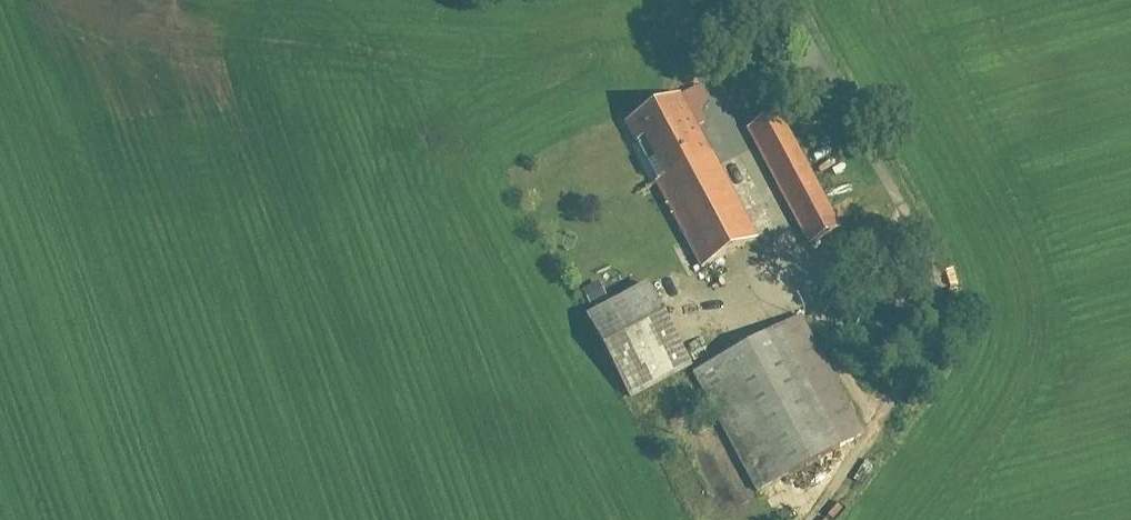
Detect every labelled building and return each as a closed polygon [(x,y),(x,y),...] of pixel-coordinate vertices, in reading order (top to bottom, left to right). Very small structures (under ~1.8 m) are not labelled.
[(688,93),(623,129),(699,265),(764,229),(688,93)] [(786,115),(753,133),(813,241),(846,222),(786,115)] [(663,285),(599,318),(638,395),(703,362),(663,285)] [(861,315),(857,336),(866,352),(884,360),(904,355),(915,339),(914,318),(901,304),(876,302),(861,315)] [(808,321),(704,378),(765,489),(869,432),(808,321)]
